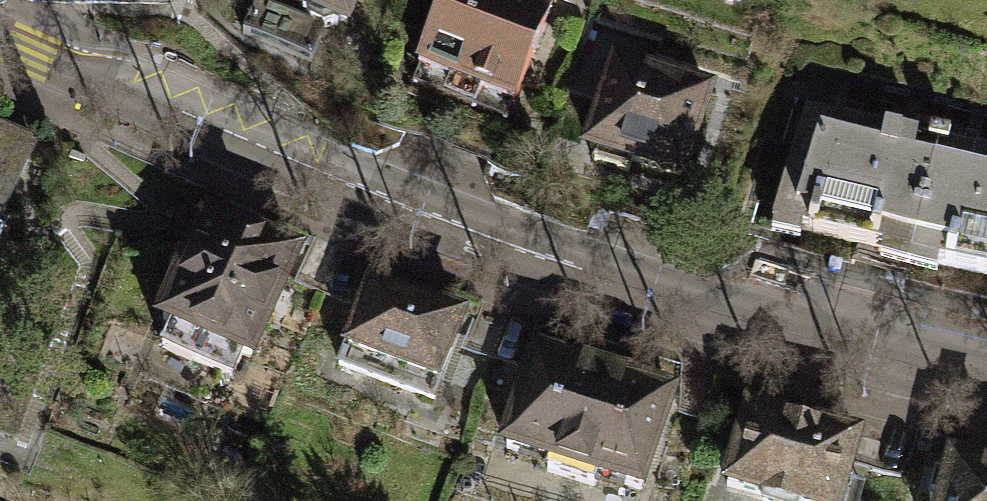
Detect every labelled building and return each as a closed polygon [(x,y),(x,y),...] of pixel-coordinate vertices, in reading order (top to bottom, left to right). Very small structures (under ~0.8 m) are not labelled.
[(307,19),(259,0),(252,0),(237,31),(307,58),(322,28),(343,20),(351,0),(300,0),(307,19)] [(420,65),(513,101),(552,0),(444,0),(420,65)] [(703,90),(612,60),(585,143),(594,146),(593,160),(625,172),(629,158),(675,173),(703,90)] [(928,139),(803,109),(775,224),(909,256),(938,133),(930,131),(928,139)] [(29,139),(0,127),(0,206),(29,139)] [(938,133),(909,256),(986,274),(986,151),(946,142),(947,136),(938,133)] [(294,251),(209,217),(195,250),(174,250),(167,273),(175,286),(161,322),(171,326),(162,349),(229,376),(238,353),(250,358),(294,251)] [(456,315),(372,283),(348,346),(340,343),(333,362),(430,399),(438,379),(433,377),(456,315)] [(575,362),(535,350),(504,447),(548,461),(544,473),(591,488),(595,475),(639,488),(669,392),(627,379),(629,374),(577,358),(575,362)] [(746,405),(723,485),(781,500),(836,500),(854,435),(746,405)] [(943,500),(986,500),(986,466),(952,458),(943,500)]
